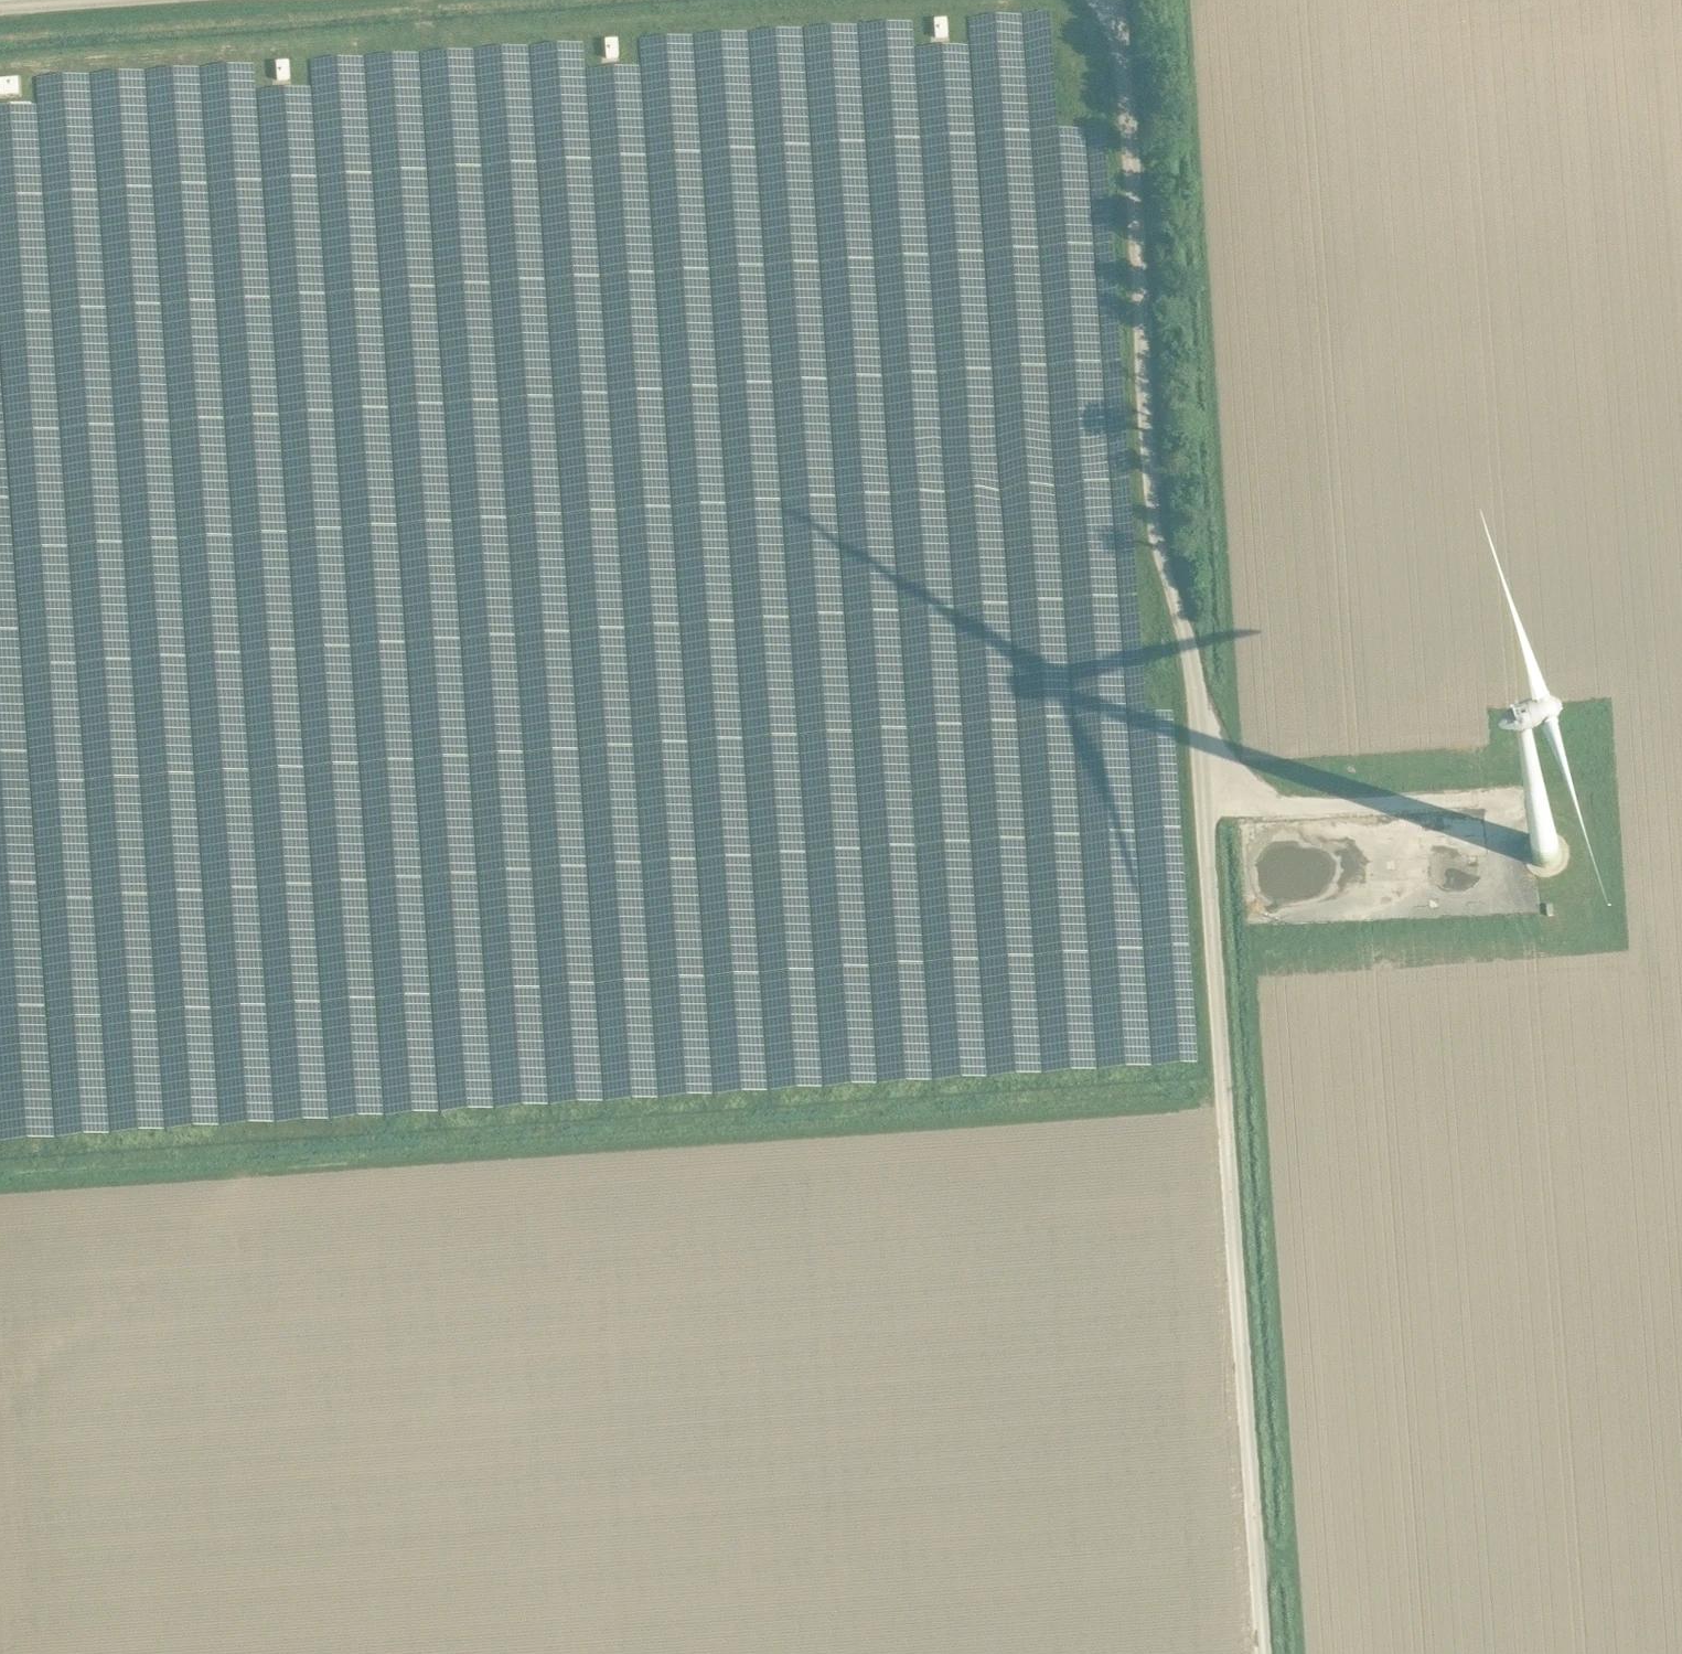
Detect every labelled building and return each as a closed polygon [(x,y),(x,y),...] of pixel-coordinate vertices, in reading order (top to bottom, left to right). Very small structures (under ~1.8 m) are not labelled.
[(101,172),(46,175),(48,202),(102,200),(101,172)] [(588,441),(636,435),(634,427),(636,413),(636,410),(640,384),(629,383),(624,421),(624,422),(617,423),(615,432),(604,430),(602,415),(564,409),(573,408),(551,405),(549,391),(546,411),(553,460),(586,455),(588,441)] [(742,396),(742,421),(803,419),(802,394),(742,396)] [(283,432),(282,417),(268,418),(268,432),(283,432)] [(795,621),(793,582),(732,584),(734,624),(795,621)] [(673,627),(691,628),(692,613),(674,612),(673,627)] [(597,866),(828,850),(825,801),(768,805),(769,816),(675,822),(675,810),(633,813),(632,799),(592,801),(597,866)] [(1530,850),(1530,851),(1530,852),(1530,853),(1530,854),(1530,855),(1530,856),(1531,857),(1531,858),(1531,859),(1532,860),(1532,861),(1533,862),(1534,863),(1534,864),(1535,864),(1536,865),(1537,866),(1538,866),(1538,867),(1539,867),(1540,867),(1541,868),(1542,868),(1543,868),(1544,868),(1545,868),(1546,868),(1547,868),(1548,868),(1549,868),(1550,867),(1551,867),(1552,866),(1553,866),(1554,865),(1555,865),(1555,864),(1556,864),(1556,863),(1557,862),(1558,861),(1558,860),(1559,859),(1559,858),(1559,857),(1559,856),(1560,856),(1560,855),(1560,854),(1560,853),(1560,852),(1560,851),(1559,850),(1559,849),(1559,848),(1559,847),(1558,847),(1558,846),(1557,845),(1556,844),(1556,843),(1555,843),(1555,842),(1554,842),(1553,841),(1552,840),(1551,840),(1550,839),(1549,839),(1548,839),(1547,839),(1547,838),(1546,838),(1545,838),(1544,838),(1543,838),(1543,839),(1542,839),(1541,839),(1540,839),(1539,839),(1539,840),(1538,840),(1537,841),(1536,841),(1535,842),(1534,843),(1533,844),(1532,845),(1532,846),(1532,847),(1531,847),(1531,848),(1531,849),(1530,850)]
